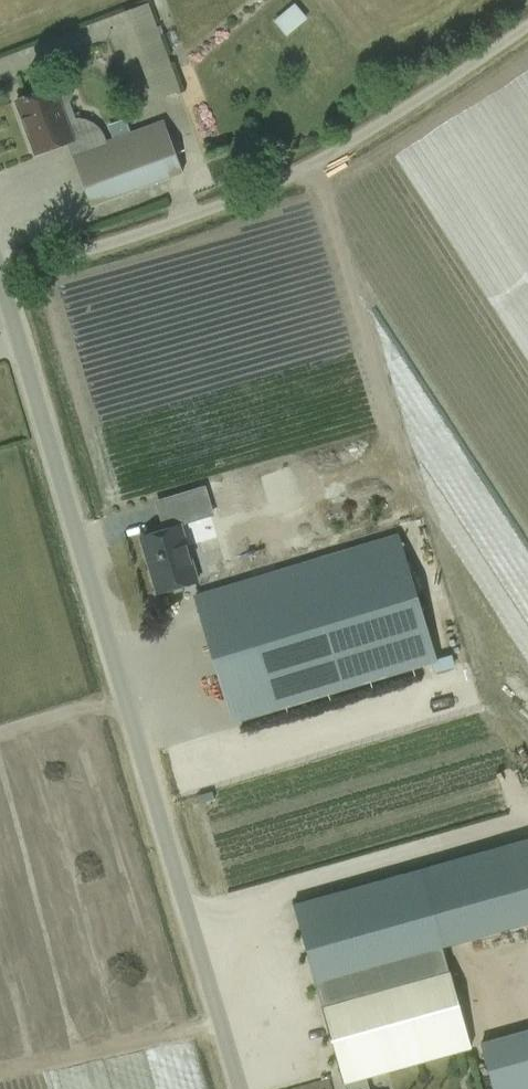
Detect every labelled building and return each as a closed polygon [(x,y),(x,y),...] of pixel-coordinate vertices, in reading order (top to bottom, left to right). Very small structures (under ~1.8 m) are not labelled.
[(185,12),(237,0),(183,0),(185,12)] [(305,38),(326,20),(312,3),(290,21),(305,38)] [(148,4),(121,14),(153,100),(180,90),(148,4)] [(98,55),(91,71),(103,76),(110,60),(98,55)] [(92,206),(182,173),(163,121),(107,142),(102,133),(99,128),(93,123),(84,120),(77,118),(70,119),(65,120),(60,108),(68,105),(73,96),(68,86),(58,82),(52,85),(53,87),(16,101),(24,124),(28,123),(38,152),(35,153),(35,154),(71,141),(76,153),(73,154),(92,206)] [(201,488),(161,500),(161,502),(169,527),(209,515),(202,489),(201,488)] [(180,525),(165,529),(144,536),(155,573),(150,575),(156,594),(197,581),(180,525)] [(395,536),(195,597),(222,686),(422,626),(395,536)] [(421,869),(293,906),(302,940),(321,1007),(449,971),(421,869)] [(365,1077),(471,1048),(449,971),(321,1007),(343,1083),(346,1082),(348,1088),(369,1088),(365,1077)] [(480,1045),(492,1088),(527,1088),(527,1032),(480,1045)]
